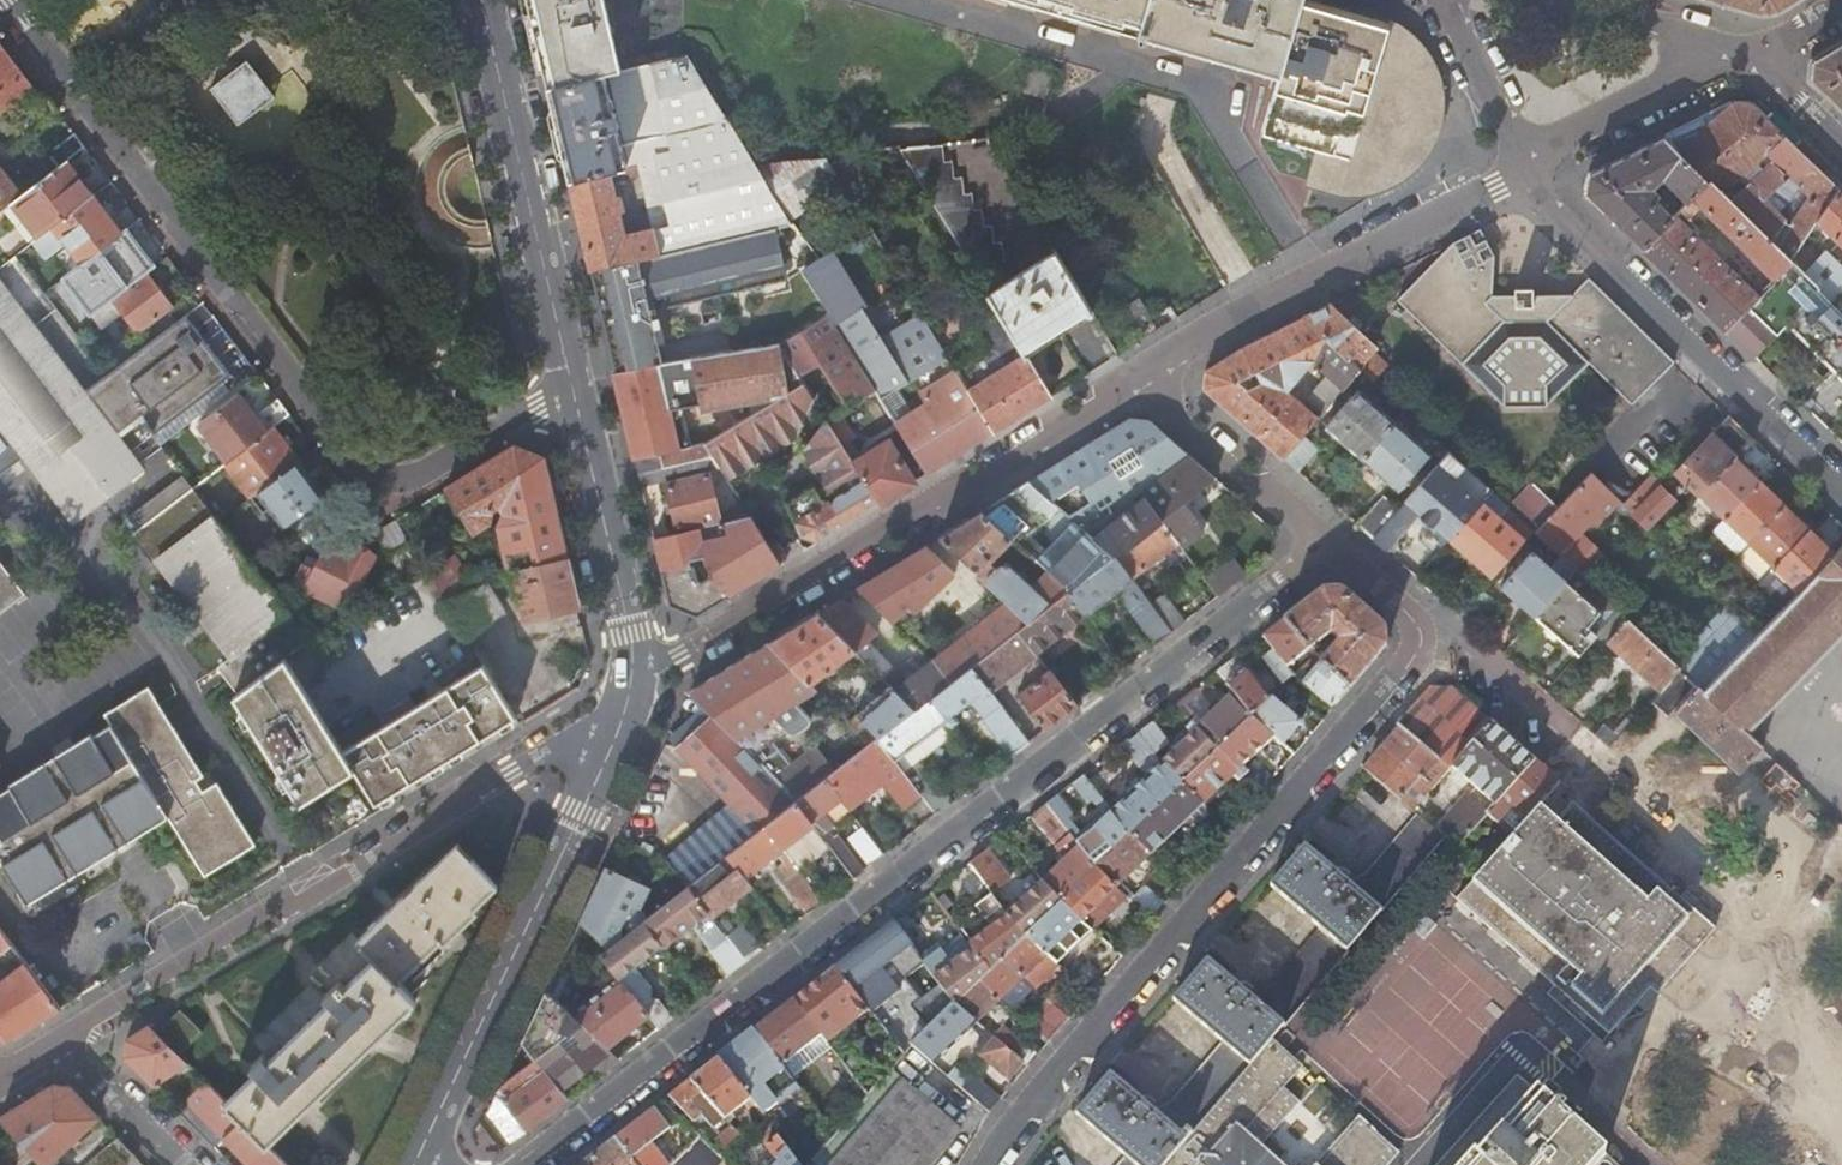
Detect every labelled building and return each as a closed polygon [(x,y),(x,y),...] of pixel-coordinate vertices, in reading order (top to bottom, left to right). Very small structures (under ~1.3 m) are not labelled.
[(208,0),(183,0),(183,10),(196,9),(208,0)] [(621,69),(605,0),(526,0),(534,32),(547,87),(603,73),(617,70),(621,69)] [(1385,186),(1388,184),(1396,179),(1404,172),(1416,159),(1420,152),(1426,142),(1429,133),(1432,122),(1433,112),(1433,103),(1431,87),(1427,72),(1420,57),(1410,44),(1398,33),(1389,27),(1299,0),(1022,0),(1140,33),(1142,29),(1151,32),(1154,24),(1278,59),(1258,129),(1318,146),(1308,181),(1322,187),(1338,191),(1354,192),(1370,190),(1385,186)] [(1710,2),(1759,16),(1780,13),(1800,0),(1702,0),(1710,2)] [(1813,62),(1811,79),(1823,91),(1841,109),(1841,44),(1813,62)] [(2,117),(32,93),(11,66),(0,51),(0,114),(2,117)] [(790,219),(755,163),(686,54),(621,69),(617,70),(639,162),(655,227),(661,255),(774,229),(785,226),(793,223),(790,219)] [(246,62),(210,89),(237,125),(273,98),(246,62)] [(639,162),(617,70),(603,73),(617,130),(626,166),(639,162)] [(617,130),(603,73),(547,87),(560,136),(569,179),(608,170),(626,166),(617,130)] [(1823,91),(1820,94),(1841,115),(1841,109),(1823,91)] [(11,117),(25,136),(56,113),(41,94),(11,117)] [(1663,138),(1706,183),(1765,120),(1748,103),(1732,103),(1663,138)] [(1797,251),(1815,224),(1838,190),(1765,120),(1706,183),(1789,264),(1797,251)] [(57,169),(64,164),(83,149),(74,136),(47,157),(57,169)] [(1706,183),(1663,138),(1588,175),(1585,194),(1642,249),(1671,219),(1648,194),(1662,180),(1685,204),(1706,183)] [(1000,240),(942,143),(900,147),(910,162),(971,262),(1001,259),(1000,240)] [(910,162),(900,147),(856,152),(863,168),(910,162)] [(863,168),(856,152),(824,156),(842,184),(865,173),(863,168)] [(842,184),(824,156),(755,163),(790,219),(843,187),(842,184)] [(54,229),(92,200),(91,199),(70,171),(64,164),(57,169),(20,198),(12,204),(38,239),(53,228),(54,229)] [(608,170),(569,179),(581,228),(591,272),(638,260),(661,255),(655,227),(624,235),(618,212),(622,211),(618,195),(614,197),(608,170)] [(12,204),(20,198),(7,181),(0,171),(0,213),(12,204)] [(1671,219),(1642,249),(1725,330),(1760,294),(1724,258),(1717,265),(1691,239),(1708,222),(1771,283),(1789,264),(1706,183),(1685,204),(1671,219)] [(1838,190),(1815,224),(1841,250),(1841,194),(1838,190)] [(38,239),(34,243),(48,261),(60,252),(67,246),(83,267),(121,237),(98,207),(92,200),(54,229),(53,228),(38,239)] [(638,260),(591,272),(610,352),(615,372),(658,361),(662,360),(658,345),(654,327),(660,326),(658,317),(652,319),(648,303),(656,301),(658,310),(662,309),(665,306),(666,302),(666,297),(673,295),(676,307),(696,302),(693,290),(738,279),(741,291),(761,286),(758,275),(783,268),(774,229),(661,255),(638,260)] [(1630,406),(1673,363),(1588,280),(1571,297),(1539,297),(1532,296),(1514,296),(1493,296),(1490,295),(1490,293),(1491,255),(1478,229),(1450,243),(1455,252),(1451,256),(1444,263),(1439,260),(1433,260),(1394,299),(1502,403),(1545,405),(1588,363),(1630,406)] [(75,273),(64,281),(90,317),(112,300),(154,268),(133,241),(127,233),(121,237),(83,267),(75,273)] [(1444,263),(1451,256),(1455,252),(1450,243),(1444,249),(1433,260),(1439,260),(1444,263)] [(60,252),(75,273),(83,267),(67,246),(60,252)] [(1072,318),(1088,308),(1054,251),(1038,262),(989,292),(1005,319),(1004,320),(1014,337),(1021,349),(1072,318)] [(1812,266),(1797,251),(1789,264),(1802,277),(1812,266)] [(827,253),(816,260),(802,268),(828,311),(876,389),(928,473),(994,432),(955,369),(946,354),(903,284),(884,296),(903,327),(882,340),(827,253)] [(1812,266),(1802,277),(1829,304),(1841,290),(1841,274),(1823,255),(1812,266)] [(112,300),(90,317),(100,330),(123,313),(138,334),(171,309),(161,294),(156,288),(177,271),(167,258),(154,268),(112,300)] [(1789,264),(1771,283),(1760,294),(1725,330),(1752,357),(1784,325),(1836,374),(1833,377),(1803,407),(1841,445),(1841,317),(1829,304),(1802,277),(1789,264)] [(26,458),(62,504),(86,486),(100,503),(143,470),(118,436),(140,419),(106,376),(84,393),(0,282),(0,477),(26,458)] [(1515,287),(1514,296),(1532,296),(1533,287),(1515,287)] [(660,317),(658,310),(656,301),(648,303),(652,319),(658,317),(660,317)] [(1328,303),(1302,316),(1358,369),(1370,380),(1385,365),(1369,350),(1374,346),(1350,323),(1328,303)] [(876,389),(828,311),(779,342),(799,375),(819,364),(846,408),(876,389)] [(1262,443),(1281,459),(1301,435),(1316,418),(1286,391),(1311,363),(1325,375),(1305,398),(1321,412),(1358,369),(1302,316),(1253,340),(1237,348),(1204,371),(1203,390),(1262,443)] [(144,347),(106,376),(140,419),(142,417),(148,424),(145,426),(153,436),(230,378),(184,318),(144,347)] [(1014,337),(1004,320),(989,329),(999,345),(1014,337)] [(662,325),(660,326),(654,327),(658,345),(666,343),(662,325)] [(799,375),(779,342),(693,355),(712,439),(802,383),(803,382),(799,375)] [(994,432),(1050,396),(1025,354),(1014,361),(1010,356),(1001,362),(1004,367),(985,379),(973,359),(955,369),(994,432)] [(658,361),(615,372),(618,386),(635,460),(678,450),(658,361)] [(1360,459),(1393,422),(1356,390),(1324,428),(1332,435),(1360,459)] [(196,427),(225,466),(235,458),(266,435),(273,430),(289,418),(278,402),(255,420),(247,410),(237,397),(196,427)] [(1673,471),(1697,495),(1735,456),(1751,439),(1727,415),(1673,471)] [(842,446),(826,420),(802,451),(823,485),(817,489),(814,484),(786,502),(801,535),(818,542),(878,504),(842,446)] [(1029,482),(1113,557),(1159,521),(1136,492),(1158,476),(1187,455),(1150,421),(1128,420),(1029,482)] [(1428,451),(1393,421),(1393,422),(1360,459),(1386,482),(1397,491),(1416,469),(1426,477),(1448,452),(1436,442),(1428,451)] [(150,439),(153,436),(145,426),(142,428),(150,439)] [(235,458),(260,492),(299,463),(285,446),(273,430),(266,435),(235,458)] [(1301,435),(1281,459),(1297,473),(1317,449),(1301,435)] [(878,504),(914,482),(889,442),(862,458),(851,440),(842,446),(878,504)] [(705,443),(678,450),(635,460),(642,487),(667,481),(672,503),(679,531),(720,522),(708,472),(721,469),(705,443)] [(513,450),(444,492),(472,536),(489,525),(491,512),(498,508),(504,517),(499,531),(506,561),(490,565),(497,577),(513,573),(566,561),(554,510),(542,461),(513,450)] [(1448,452),(1426,477),(1398,509),(1371,540),(1385,552),(1418,514),(1427,521),(1449,540),(1481,502),(1490,491),(1448,452)] [(1136,492),(1159,521),(1176,544),(1180,549),(1204,531),(1187,508),(1189,507),(1189,500),(1188,498),(1214,478),(1187,455),(1158,476),(1136,492)] [(1735,456),(1697,495),(1722,519),(1760,481),(1735,456)] [(235,458),(225,466),(250,499),(260,492),(235,458)] [(260,492),(250,499),(273,529),(277,534),(325,498),(310,478),(299,463),(260,492)] [(1588,470),(1532,531),(1558,556),(1573,570),(1582,578),(1592,568),(1601,577),(1612,565),(1578,531),(1583,524),(1586,525),(1589,525),(1591,525),(1593,524),(1618,500),(1588,470)] [(1632,513),(1659,485),(1648,475),(1621,503),(1632,513)] [(1760,481),(1722,519),(1747,544),(1785,505),(1760,481)] [(1052,574),(1070,591),(1113,557),(1029,482),(1014,491),(981,512),(1011,540),(1013,542),(1015,541),(1048,571),(1052,574)] [(1632,513),(1646,527),(1673,499),(1659,485),(1632,513)] [(309,641),(193,489),(130,537),(140,550),(145,545),(231,658),(216,669),(237,696),(285,659),(309,641)] [(1384,497),(1357,527),(1371,540),(1398,509),(1384,497)] [(262,537),(273,552),(333,507),(325,498),(277,534),(273,529),(262,537)] [(1497,517),(1481,502),(1449,540),(1464,553),(1468,548),(1475,553),(1496,572),(1531,530),(1506,506),(1497,517)] [(1809,529),(1785,505),(1747,544),(1771,567),(1809,529)] [(1006,603),(1028,623),(1065,594),(1070,591),(1052,574),(1048,571),(1032,588),(1007,564),(1003,566),(994,558),(1011,540),(981,512),(940,538),(978,573),(976,575),(1006,603)] [(750,515),(720,522),(679,531),(654,537),(656,546),(664,579),(670,605),(698,615),(754,581),(780,565),(780,564),(766,541),(750,515)] [(1159,521),(1113,557),(1135,586),(1139,582),(1134,576),(1155,560),(1176,544),(1159,521)] [(377,534),(408,586),(427,575),(395,523),(378,533),(377,534)] [(1771,567),(1797,593),(1835,554),(1809,529),(1771,567)] [(347,553),(351,546),(331,536),(327,543),(347,553)] [(252,543),(264,559),(273,552),(262,537),(261,537),(252,543)] [(773,537),(766,541),(780,564),(784,561),(782,551),(773,537)] [(374,556),(351,546),(347,553),(327,543),(314,570),(304,566),(293,585),(348,611),(374,556)] [(1702,692),(1741,729),(1841,626),(1841,546),(1835,554),(1797,593),(1757,635),(1712,681),(1702,692)] [(926,547),(858,589),(893,624),(909,609),(914,615),(954,575),(926,547)] [(1468,548),(1464,553),(1491,577),(1496,572),(1475,553),(1468,548)] [(1573,570),(1558,556),(1549,566),(1531,549),(1500,585),(1515,599),(1534,616),(1573,570)] [(1065,594),(1083,618),(1115,593),(1155,646),(1163,639),(1172,633),(1149,604),(1135,586),(1113,557),(1070,591),(1065,594)] [(1202,578),(1217,598),(1242,579),(1245,576),(1230,557),(1202,578)] [(27,595),(0,559),(0,616),(27,595)] [(1578,655),(1596,634),(1616,611),(1582,578),(1573,570),(1534,616),(1567,645),(1578,655)] [(1323,591),(1283,622),(1307,653),(1329,636),(1337,643),(1323,660),(1318,656),(1314,661),(1319,665),(1349,691),(1385,649),(1384,630),(1342,592),(1323,591)] [(1028,623),(1015,633),(1035,656),(1059,637),(1083,618),(1065,594),(1028,623)] [(1149,604),(1172,633),(1185,623),(1163,594),(1149,604)] [(893,692),(913,713),(929,700),(951,683),(931,663),(906,682),(868,642),(874,636),(840,600),(818,614),(855,652),(856,653),(889,688),(893,692)] [(931,663),(951,683),(969,669),(1015,633),(1028,623),(1006,603),(931,663)] [(1608,645),(1657,691),(1665,682),(1677,668),(1616,611),(1596,634),(1608,645)] [(1689,660),(1712,681),(1757,635),(1734,613),(1689,660)] [(818,614),(770,644),(810,686),(855,652),(818,614)] [(1307,653),(1283,622),(1272,630),(1261,639),(1270,649),(1286,670),(1307,653)] [(912,631),(906,637),(922,654),(928,648),(912,631)] [(1015,633),(969,669),(988,693),(1030,660),(1035,656),(1015,633)] [(713,715),(753,756),(788,734),(794,737),(808,728),(810,725),(810,723),(809,719),(796,704),(816,692),(810,686),(770,644),(691,693),(707,709),(713,715)] [(1258,659),(1282,690),(1293,679),(1286,670),(1270,649),(1258,659)] [(1035,656),(1030,660),(1037,669),(1042,665),(1035,656)] [(1234,697),(1252,720),(1271,701),(1237,657),(1227,665),(1216,673),(1234,697)] [(285,659),(237,696),(235,698),(297,798),(292,801),(296,808),(355,771),(376,805),(381,802),(393,795),(416,781),(378,731),(343,752),(285,659)] [(1282,690),(1293,699),(1304,686),(1303,685),(1319,665),(1314,661),(1313,660),(1293,679),(1282,690)] [(1017,696),(1044,731),(1060,719),(1077,706),(1042,665),(1037,669),(1042,676),(1017,696)] [(1304,686),(1332,711),(1341,700),(1349,691),(1319,665),(1303,685),(1304,686)] [(483,666),(378,731),(416,781),(430,772),(442,764),(449,760),(461,753),(500,729),(511,721),(516,719),(483,666)] [(1673,712),(1737,772),(1759,748),(1760,747),(1741,729),(1702,692),(1677,668),(1665,682),(1684,700),(1673,712)] [(951,683),(929,700),(951,727),(955,723),(951,717),(969,703),(980,694),(984,699),(990,695),(988,693),(969,669),(951,683)] [(1657,691),(1654,695),(1662,702),(1673,712),(1684,700),(1665,682),(1657,691)] [(28,905),(67,881),(68,882),(80,875),(79,873),(75,866),(97,851),(102,859),(113,852),(108,844),(128,832),(133,840),(169,818),(201,868),(226,852),(232,862),(258,846),(219,783),(205,791),(199,781),(206,777),(150,686),(106,713),(112,724),(75,747),(78,752),(61,762),(58,757),(57,755),(45,761),(46,764),(1,792),(0,791),(0,861),(28,905)] [(847,724),(869,747),(877,741),(913,713),(893,692),(889,688),(847,724)] [(1452,769),(1491,725),(1482,717),(1450,689),(1429,688),(1396,727),(1401,731),(1437,760),(1450,771),(1452,769)] [(1000,708),(990,695),(984,699),(980,694),(969,703),(984,721),(1000,708)] [(1174,706),(1193,727),(1197,723),(1202,728),(1212,718),(1190,694),(1174,706)] [(1193,727),(1217,753),(1218,752),(1252,720),(1234,697),(1212,718),(1202,728),(1197,723),(1193,727)] [(913,713),(877,741),(894,762),(941,726),(949,736),(954,732),(951,727),(929,700),(913,713)] [(1271,701),(1252,720),(1273,738),(1283,746),(1291,736),(1300,726),(1271,701)] [(981,723),(1009,758),(1028,744),(1000,708),(984,721),(981,723)] [(671,743),(678,749),(713,715),(707,709),(671,743)] [(665,862),(687,888),(688,887),(727,856),(728,857),(766,828),(795,805),(799,802),(753,756),(713,715),(678,749),(731,806),(665,862)] [(1218,752),(1243,778),(1247,774),(1242,769),(1258,752),(1273,738),(1252,720),(1218,752)] [(515,727),(511,721),(500,729),(503,734),(515,727)] [(1169,746),(1151,724),(1137,735),(1156,757),(1169,746)] [(1494,805),(1533,762),(1511,742),(1491,725),(1452,769),(1494,805)] [(941,726),(894,762),(904,774),(920,762),(950,738),(949,736),(941,726)] [(1162,765),(1183,786),(1217,753),(1193,727),(1187,732),(1192,737),(1177,751),(1162,765)] [(1383,751),(1431,792),(1440,782),(1427,771),(1437,760),(1401,731),(1389,745),(1383,751)] [(841,801),(850,812),(882,784),(903,811),(921,796),(904,774),(894,762),(877,741),(869,747),(826,781),(841,801)] [(75,747),(58,757),(61,762),(78,752),(75,747)] [(1366,771),(1414,812),(1431,792),(1383,751),(1377,758),(1366,771)] [(1217,753),(1183,786),(1204,806),(1220,790),(1232,778),(1237,783),(1243,778),(1218,752),(1217,753)] [(465,758),(461,753),(449,760),(452,766),(465,758)] [(1790,777),(1773,761),(1756,781),(1768,790),(1773,785),(1779,789),(1790,777)] [(921,796),(936,815),(952,803),(920,762),(904,774),(921,796)] [(1494,805),(1486,814),(1497,824),(1503,819),(1516,830),(1537,807),(1558,784),(1541,769),(1533,762),(1494,805)] [(442,764),(430,772),(433,778),(445,770),(442,764)] [(1111,814),(1129,838),(1132,835),(1183,786),(1162,765),(1137,790),(1111,814)] [(1790,777),(1779,789),(1780,791),(1786,785),(1792,791),(1798,785),(1790,777)] [(799,802),(795,805),(812,826),(829,849),(853,880),(862,873),(848,856),(835,838),(833,840),(826,831),(834,826),(825,814),(841,801),(826,781),(799,802)] [(1132,835),(1152,856),(1186,823),(1190,819),(1204,806),(1183,786),(1132,835)] [(393,795),(381,802),(385,808),(397,801),(393,795)] [(1437,830),(1444,837),(1457,847),(1486,814),(1466,797),(1437,830)] [(1634,1006),(1649,989),(1657,995),(1713,931),(1569,803),(1554,821),(1537,807),(1516,830),(1456,899),(1607,1036),(1634,1006)] [(795,805),(766,828),(782,849),(812,826),(795,805)] [(1029,818),(1064,864),(1041,885),(1057,907),(1061,904),(1094,872),(1045,806),(1029,818)] [(1204,806),(1190,819),(1200,825),(1211,814),(1204,806)] [(1271,1040),(1272,1039),(1280,1030),(1444,837),(1437,830),(1418,815),(1364,878),(1353,882),(1350,887),(1327,868),(1303,847),(1269,887),(1320,930),(1270,989),(1256,996),(1253,999),(1229,979),(1207,960),(1173,1000),(1223,1044),(1173,1102),(1160,1109),(1157,1112),(1134,1092),(1111,1073),(1077,1113),(1128,1156),(1120,1164),(1165,1164),(1271,1040)] [(829,849),(812,826),(782,849),(800,873),(829,849)] [(807,915),(823,903),(800,873),(782,849),(766,828),(728,857),(745,880),(776,856),(783,864),(774,871),(807,915)] [(884,856),(862,829),(847,841),(868,868),(884,856)] [(113,852),(133,840),(128,832),(108,844),(113,852)] [(1096,870),(1116,891),(1125,899),(1127,900),(1131,895),(1121,886),(1136,871),(1152,856),(1132,835),(1129,838),(1096,870)] [(1023,861),(1005,836),(992,847),(1010,871),(1023,861)] [(474,909),(497,886),(457,846),(427,875),(357,943),(375,961),(348,988),(341,981),(325,997),(332,1003),(270,1062),(264,1056),(253,1067),(259,1073),(227,1104),(243,1120),(268,1145),(335,1082),(417,1004),(397,983),(440,941),(444,945),(462,928),(478,913),(474,909)] [(75,866),(79,873),(102,859),(97,851),(75,866)] [(206,878),(232,862),(226,852),(201,868),(206,878)] [(977,858),(968,865),(997,902),(1002,910),(1009,904),(1002,888),(1008,883),(986,852),(977,858)] [(727,856),(688,887),(709,914),(712,918),(732,903),(751,888),(745,880),(728,857),(727,856)] [(997,902),(968,865),(961,871),(953,877),(979,916),(997,902)] [(596,888),(580,923),(608,951),(624,939),(619,933),(632,907),(640,911),(649,891),(605,870),(596,888)] [(1125,899),(1116,891),(1096,870),(1094,872),(1061,904),(1081,925),(1090,932),(1107,916),(1125,899)] [(1008,917),(1025,939),(1025,938),(1057,907),(1041,885),(1036,878),(1031,883),(1036,889),(1007,916),(1008,917)] [(644,923),(662,946),(664,949),(692,927),(729,976),(738,969),(746,963),(727,937),(724,933),(712,918),(709,914),(688,887),(687,888),(643,922),(644,923)] [(1057,907),(1025,938),(1047,957),(1056,965),(1074,948),(1090,932),(1081,925),(1061,904),(1057,907)] [(973,949),(990,972),(1002,961),(1025,939),(1008,917),(970,946),(973,949)] [(608,951),(601,957),(621,981),(624,986),(630,981),(625,975),(643,960),(662,946),(644,923),(624,939),(608,951)] [(878,1021),(905,1056),(913,1046),(930,1031),(883,971),(913,948),(894,923),(837,967),(871,1012),(878,1021)] [(727,937),(746,963),(762,950),(743,925),(727,937)] [(11,947),(0,932),(0,955),(11,947)] [(970,946),(962,935),(941,950),(952,965),(973,949),(970,946)] [(1002,961),(1021,982),(1034,993),(1060,968),(1047,957),(1025,938),(1025,939),(1002,961)] [(941,950),(937,944),(920,957),(924,963),(928,967),(935,977),(952,965),(941,950)] [(883,971),(930,1031),(944,1017),(919,984),(928,967),(924,963),(920,957),(913,948),(883,971)] [(935,977),(956,1005),(979,983),(990,972),(973,949),(952,965),(935,977)] [(60,1010),(20,958),(14,962),(19,969),(0,983),(0,1041),(8,1042),(31,1029),(60,1010)] [(979,983),(999,1003),(1010,993),(1021,982),(1002,961),(990,972),(979,983)] [(871,1012),(837,967),(795,1000),(829,1044),(871,1012)] [(919,984),(944,1017),(955,1006),(956,1005),(935,977),(928,967),(919,984)] [(608,1049),(649,1017),(643,1008),(624,986),(621,981),(576,1017),(582,1023),(608,1049)] [(956,1005),(955,1006),(977,1025),(987,1015),(999,1003),(979,983),(956,1005)] [(1045,1002),(1068,1021),(1073,1015),(1079,1008),(1056,989),(1045,1002)] [(1649,989),(1634,1006),(1642,1013),(1648,1008),(1658,996),(1657,995),(1649,989)] [(528,1050),(534,1059),(535,1060),(559,1041),(573,1030),(582,1023),(576,1017),(551,996),(547,992),(523,1043),(528,1050)] [(649,1017),(660,1030),(674,1019),(656,997),(643,1008),(649,1017)] [(829,1044),(795,1000),(757,1030),(784,1065),(810,1045),(821,1059),(833,1050),(829,1044)] [(1034,1014),(1057,1034),(1068,1021),(1045,1002),(1034,1014)] [(930,1031),(913,1046),(935,1066),(972,1030),(976,1035),(982,1028),(977,1025),(955,1006),(944,1017),(930,1031)] [(176,1015),(159,1032),(180,1052),(197,1035),(176,1015)] [(608,1049),(582,1023),(573,1030),(581,1042),(568,1052),(559,1041),(535,1060),(560,1091),(597,1063),(605,1073),(620,1061),(608,1049)] [(125,1058),(154,1087),(189,1065),(151,1025),(127,1040),(125,1058)] [(784,1065),(757,1030),(738,1044),(719,1059),(746,1094),(751,1101),(761,1114),(799,1085),(795,1079),(794,1078),(784,1065)] [(1003,1030),(995,1039),(1018,1059),(1026,1050),(1003,1030)] [(1008,1083),(1024,1064),(1018,1059),(995,1039),(990,1035),(984,1042),(989,1046),(979,1058),(993,1070),(1008,1083)] [(1272,1039),(1271,1040),(1303,1067),(1303,1066),(1272,1039)] [(1265,1145),(1303,1102),(1285,1088),(1303,1067),(1271,1040),(1165,1164),(1288,1164),(1265,1145)] [(795,1079),(821,1059),(810,1045),(784,1065),(794,1078),(795,1079)] [(1024,1064),(1028,1068),(1036,1059),(1026,1050),(1018,1059),(1024,1064)] [(534,1059),(504,1084),(495,1090),(498,1095),(528,1133),(548,1117),(568,1101),(560,1091),(535,1060),(534,1059)] [(746,1094),(719,1059),(692,1080),(727,1121),(751,1101),(746,1094)] [(883,1125),(936,1162),(961,1133),(891,1072),(869,1099),(889,1119),(883,1125)] [(961,1091),(989,1114),(1001,1100),(973,1077),(961,1091)] [(727,1121),(692,1080),(670,1097),(695,1124),(703,1117),(715,1131),(727,1121)] [(209,1142),(215,1148),(243,1120),(227,1104),(207,1083),(178,1111),(186,1119),(195,1110),(217,1133),(209,1142)] [(41,1164),(53,1164),(58,1160),(54,1156),(99,1116),(72,1088),(51,1085),(0,1116),(0,1119),(41,1164)] [(844,1104),(854,1116),(869,1099),(859,1086),(844,1104)] [(1478,1157),(1474,1153),(1464,1164),(1596,1164),(1604,1156),(1572,1127),(1559,1115),(1564,1110),(1556,1103),(1551,1108),(1535,1093),(1478,1157)] [(511,1146),(517,1141),(528,1133),(498,1095),(489,1114),(497,1126),(511,1146)] [(936,1162),(883,1125),(889,1119),(869,1099),(854,1116),(813,1164),(814,1164),(933,1164),(936,1162)] [(663,1102),(639,1121),(615,1139),(635,1164),(674,1164),(675,1164),(668,1155),(661,1159),(651,1144),(682,1120),(663,1102)] [(195,1128),(209,1142),(217,1133),(195,1110),(186,1119),(195,1128)] [(1360,1118),(1401,1154),(1404,1151),(1362,1116),(1360,1118)] [(1401,1154),(1360,1118),(1318,1164),(1391,1164),(1401,1154)] [(268,1145),(243,1120),(215,1148),(221,1154),(229,1146),(248,1164),(287,1164),(268,1145)] [(716,1144),(726,1153),(743,1139),(734,1129),(716,1144)] [(940,1164),(959,1164),(975,1137),(961,1133),(936,1162),(940,1164)] [(778,1136),(765,1146),(777,1161),(774,1164),(800,1164),(778,1136)] [(723,1159),(721,1157),(700,1138),(675,1164),(674,1164),(717,1164),(723,1159)] [(615,1139),(582,1164),(635,1164),(615,1139)] [(0,1152),(0,1164),(11,1164),(0,1152)]
